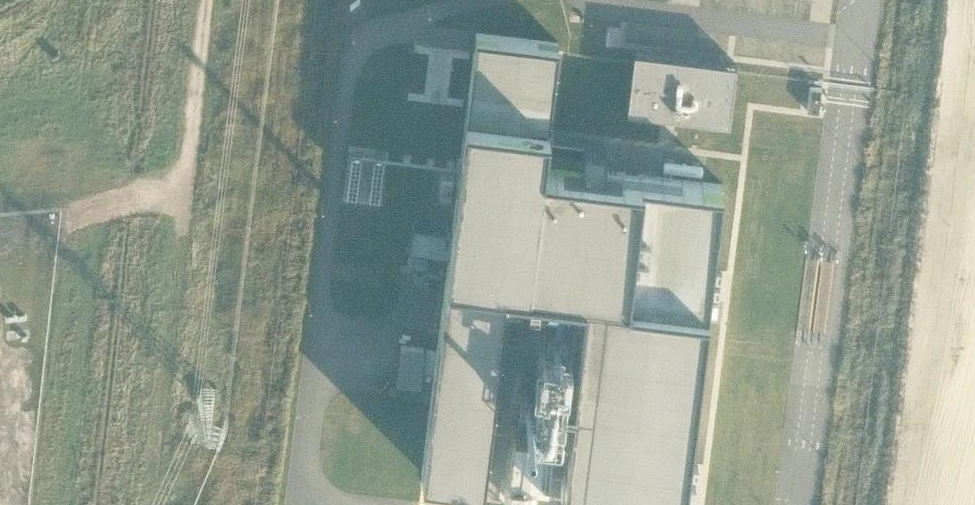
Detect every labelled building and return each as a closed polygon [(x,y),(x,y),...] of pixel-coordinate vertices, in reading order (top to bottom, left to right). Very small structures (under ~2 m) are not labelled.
[(411,220),(408,244),(448,249),(421,471),(483,478),(508,278),(584,288),(559,488),(681,503),(721,180),(543,158),(558,40),(476,29),(451,225),(411,220)] [(634,48),(627,108),(729,120),(736,61),(634,48)] [(769,168),(796,171),(800,127),(810,128),(808,140),(822,141),(825,118),(803,116),(810,53),(781,50),(769,168)] [(811,86),(830,88),(832,65),(813,63),(811,86)] [(735,165),(738,144),(714,141),(712,162),(735,165)] [(800,163),(813,171),(824,153),(812,145),(800,163)] [(397,411),(397,443),(422,444),(423,411),(397,411)] [(513,426),(507,481),(548,486),(555,431),(513,426)]
